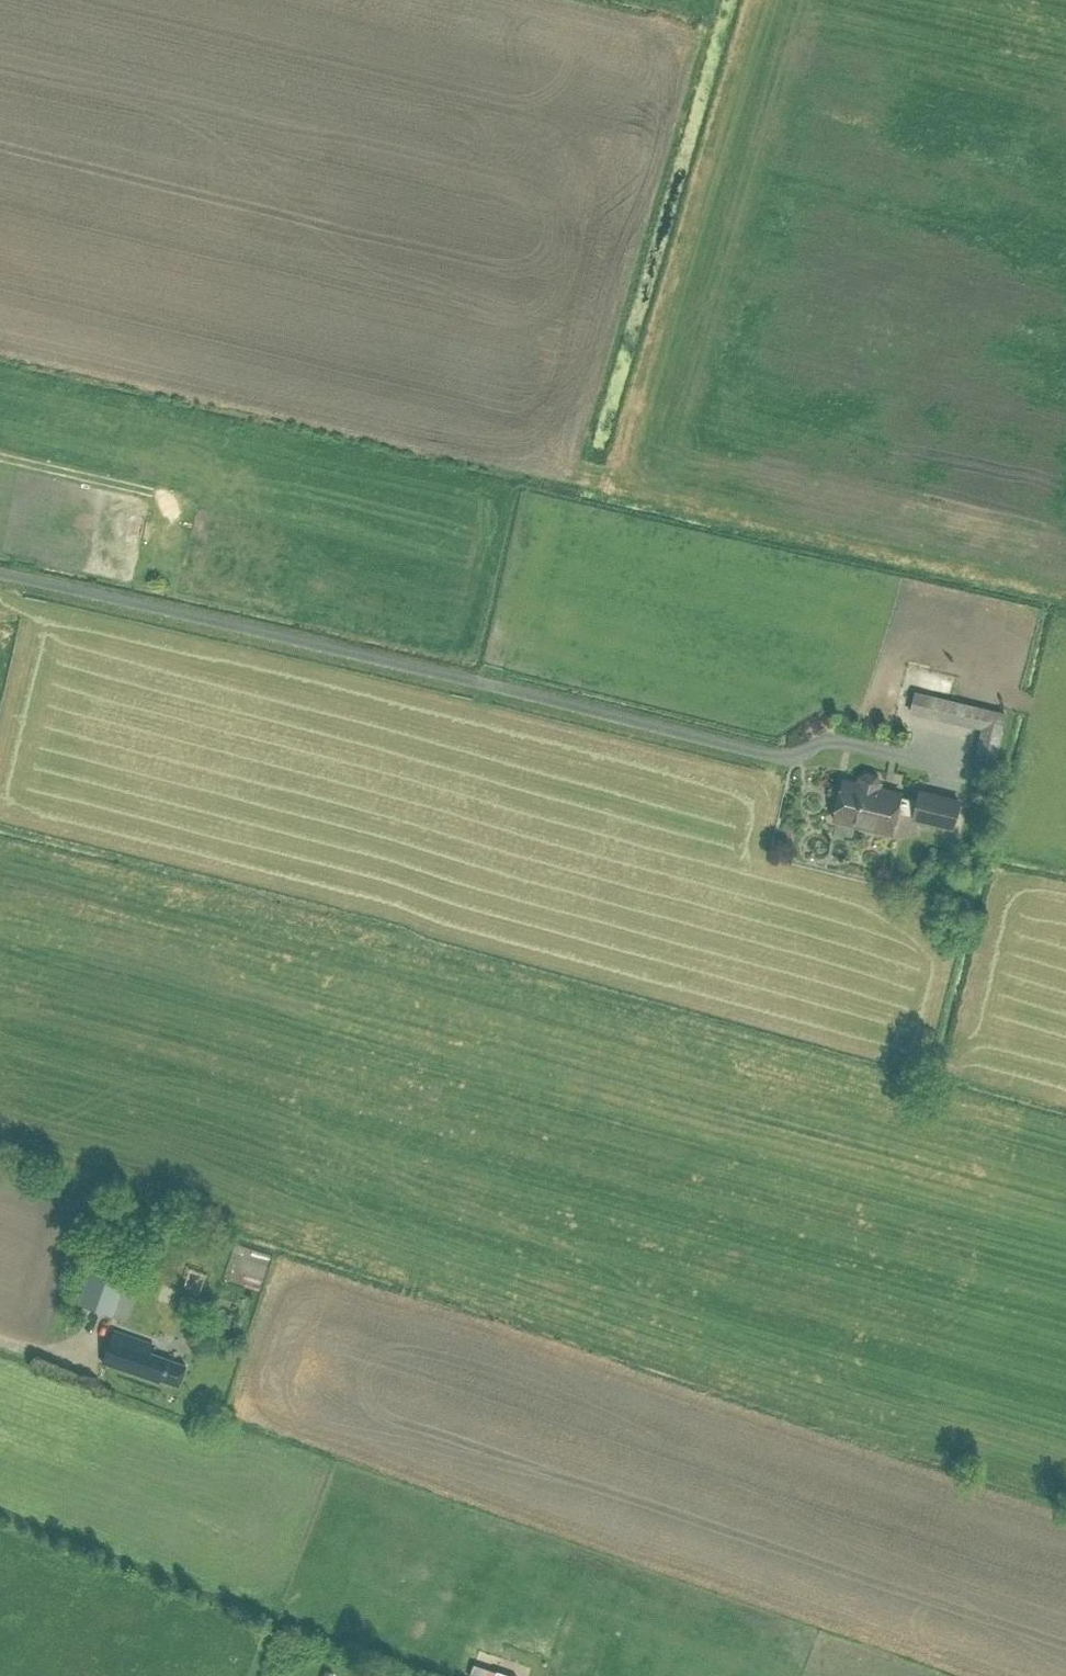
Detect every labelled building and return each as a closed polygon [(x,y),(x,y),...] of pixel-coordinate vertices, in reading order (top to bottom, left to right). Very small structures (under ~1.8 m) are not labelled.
[(1004,713),(928,694),(923,716),(981,730),(976,751),(996,756),(1004,713)] [(843,780),(833,819),(891,833),(896,812),(913,816),(912,818),(952,828),(959,801),(919,791),(917,800),(900,796),(900,794),(879,788),(880,783),(876,776),(866,774),(860,778),(858,783),(843,780)] [(209,1268),(190,1260),(167,1315),(186,1323),(209,1268)] [(179,1387),(187,1364),(152,1352),(154,1344),(114,1330),(102,1364),(161,1384),(162,1381),(179,1387)] [(488,1675),(507,1675),(508,1673),(491,1667),(488,1675)]
